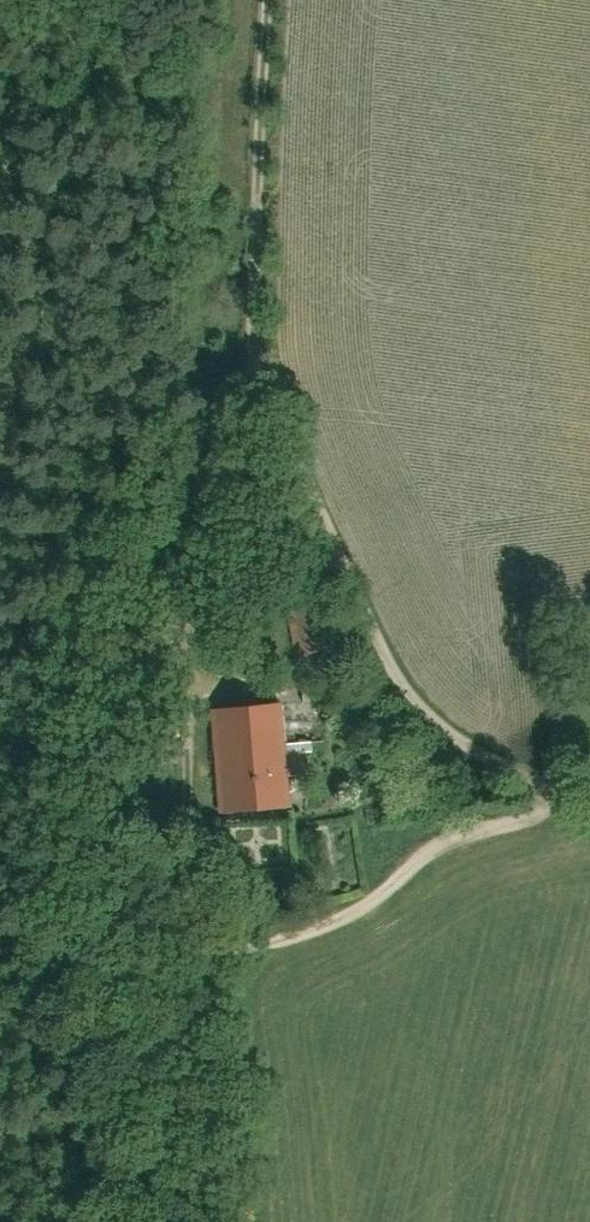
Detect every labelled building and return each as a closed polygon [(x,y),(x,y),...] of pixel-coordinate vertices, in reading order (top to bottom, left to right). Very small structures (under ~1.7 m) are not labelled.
[(211,706),(211,823),(269,823),(269,767),(280,767),(302,767),(302,706),(298,706),(211,706)]
